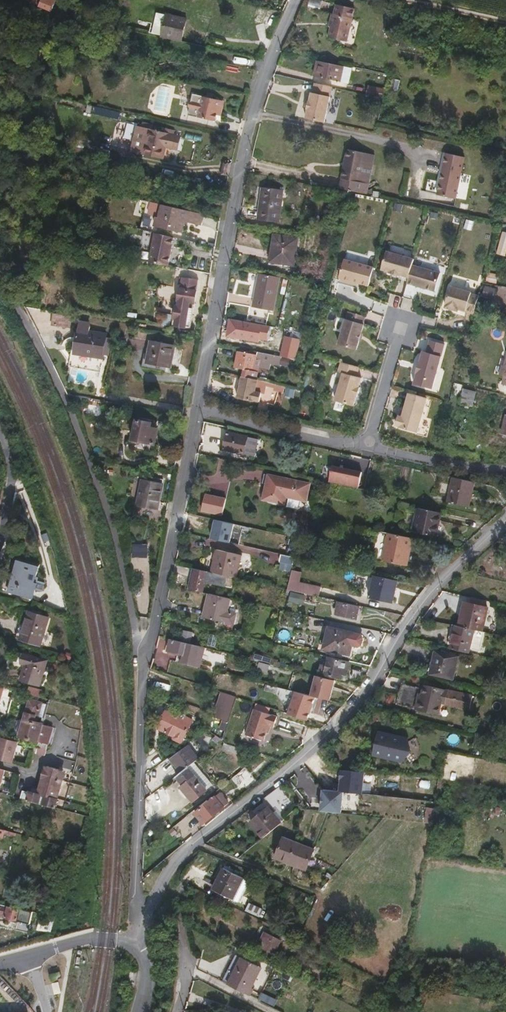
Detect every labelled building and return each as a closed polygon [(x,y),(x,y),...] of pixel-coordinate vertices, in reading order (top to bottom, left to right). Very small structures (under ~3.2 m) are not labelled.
[(52,0),(39,0),(37,5),(48,10),(52,0)] [(354,8),(335,5),(333,14),(332,22),(350,26),(354,8)] [(157,20),(161,21),(160,23),(165,24),(167,15),(159,13),(157,20)] [(188,29),(190,20),(167,15),(165,24),(188,29)] [(346,41),(350,26),(332,22),(331,26),(328,37),(346,41)] [(162,36),(185,41),(188,29),(165,24),(162,36)] [(338,81),(342,66),(317,60),(313,75),(338,81)] [(227,70),(229,64),(219,61),(216,71),(219,71),(220,68),(227,70)] [(160,81),(161,74),(153,72),(152,80),(160,81)] [(308,101),(306,100),(305,105),(325,110),(330,86),(313,82),(311,92),(310,92),(308,101)] [(382,97),(384,89),(367,85),(365,94),(382,97)] [(223,101),(194,94),(191,106),(220,113),(223,101)] [(322,122),(325,110),(305,105),(305,108),(306,108),(304,118),(322,122)] [(218,122),(219,119),(220,113),(191,106),(189,115),(218,122)] [(174,136),(127,125),(126,126),(173,137),(174,136)] [(172,145),(173,137),(126,126),(124,139),(134,141),(132,148),(164,155),(166,148),(166,144),(172,145)] [(131,153),(163,160),(164,155),(132,148),(131,153)] [(357,182),(363,153),(345,149),(337,188),(365,194),(367,184),(357,182)] [(367,184),(373,155),(363,153),(357,182),(367,184)] [(464,157),(445,153),(436,195),(455,199),(464,157)] [(195,185),(196,178),(182,175),(181,182),(195,185)] [(195,185),(181,182),(179,188),(194,191),(195,185)] [(277,221),(282,189),(260,186),(255,217),(277,221)] [(203,224),(205,214),(162,204),(160,214),(164,215),(164,219),(160,218),(158,226),(184,232),(186,224),(183,223),(184,219),(203,224)] [(144,223),(154,224),(156,214),(146,212),(144,223)] [(169,267),(176,238),(157,234),(151,263),(169,267)] [(290,265),(295,238),(272,234),(267,261),(290,265)] [(399,275),(399,274),(408,276),(411,264),(413,258),(400,255),(401,253),(387,249),(387,250),(385,250),(380,269),(388,271),(388,272),(399,275)] [(367,284),(373,266),(343,258),(338,276),(340,277),(341,280),(349,282),(352,280),(357,282),(367,284)] [(434,291),(439,272),(411,264),(408,276),(406,283),(434,291)] [(270,311),(277,277),(257,272),(250,306),(270,311)] [(194,302),(198,279),(182,276),(177,305),(188,308),(189,301),(194,302)] [(470,295),(470,294),(449,288),(444,306),(445,306),(444,309),(456,312),(457,310),(457,309),(464,311),(464,312),(472,314),(474,311),(478,297),(470,295)] [(184,326),(188,308),(177,305),(175,307),(173,315),(175,318),(174,324),(184,326)] [(361,323),(363,315),(347,311),(345,319),(344,318),(336,344),(355,349),(361,323)] [(71,326),(72,314),(51,312),(51,325),(71,326)] [(259,330),(251,328),(252,323),(230,318),(227,335),(257,341),(259,330)] [(102,364),(107,335),(84,330),(78,359),(102,364)] [(300,340),(284,336),(280,356),(295,359),(300,340)] [(172,367),(176,344),(151,339),(147,362),(172,367)] [(431,388),(443,343),(429,339),(426,351),(422,351),(419,361),(417,360),(415,372),(416,372),(413,383),(431,388)] [(236,351),(233,367),(242,369),(252,371),(254,358),(269,360),(270,354),(248,350),(248,353),(236,351)] [(354,376),(357,366),(339,361),(336,371),(341,372),(333,400),(351,405),(354,396),(355,396),(358,386),(357,386),(359,377),(354,376)] [(252,371),(242,369),(240,376),(251,378),(252,371)] [(256,379),(251,378),(240,376),(235,398),(251,401),(251,400),(257,401),(259,392),(253,391),(256,379)] [(470,406),(473,391),(461,389),(458,403),(470,406)] [(416,432),(425,397),(407,392),(402,410),(401,416),(398,415),(397,415),(394,425),(398,425),(397,427),(416,432)] [(150,427),(151,422),(135,419),(131,439),(153,444),(157,428),(150,427)] [(242,453),(246,436),(226,431),(222,448),(242,453)] [(361,471),(332,465),(328,482),(357,488),(361,471)] [(304,499),(308,483),(267,474),(265,484),(262,498),(282,502),(284,495),(304,499)] [(468,506),(474,481),(453,477),(448,502),(468,506)] [(155,505),(157,494),(160,495),(162,482),(147,480),(143,503),(155,505)] [(225,498),(205,494),(201,512),(221,516),(225,498)] [(434,541),(440,517),(416,512),(411,535),(434,541)] [(233,524),(214,520),(210,539),(229,543),(233,524)] [(374,563),(403,569),(406,557),(405,557),(409,542),(377,534),(372,553),(375,557),(374,563)] [(147,544),(132,544),(132,558),(147,558),(147,544)] [(236,577),(241,551),(216,545),(211,571),(236,577)] [(292,563),(294,556),(281,553),(279,559),(292,563)] [(35,581),(40,562),(19,556),(9,591),(33,598),(38,582),(35,581)] [(190,588),(195,568),(191,567),(186,588),(190,588)] [(204,592),(209,571),(195,568),(190,588),(204,592)] [(292,569),(288,590),(320,595),(322,585),(301,582),(303,571),(292,569)] [(392,601),(398,580),(375,574),(371,588),(381,590),(379,598),(392,601)] [(371,588),(370,596),(379,598),(381,590),(371,588)] [(300,601),(300,592),(290,591),(290,600),(300,601)] [(229,598),(208,593),(203,616),(233,623),(235,613),(226,610),(229,598)] [(356,617),(360,605),(340,601),(337,613),(356,617)] [(462,617),(461,617),(459,626),(474,630),(482,631),(488,607),(466,601),(462,617)] [(38,643),(46,615),(26,609),(19,637),(38,643)] [(445,647),(468,653),(474,630),(459,626),(451,624),(445,647)] [(360,633),(329,626),(324,647),(350,653),(352,643),(358,644),(361,642),(362,636),(360,633)] [(171,636),(168,648),(181,651),(191,654),(194,642),(171,636)] [(194,665),(199,643),(194,642),(191,654),(181,651),(178,661),(194,665)] [(198,667),(204,645),(199,643),(194,665),(198,667)] [(438,652),(434,651),(429,673),(433,674),(438,652)] [(456,656),(438,652),(433,674),(451,678),(456,656)] [(39,685),(46,659),(22,653),(19,663),(21,664),(24,665),(20,680),(39,685)] [(346,674),(350,660),(329,655),(325,673),(341,677),(342,673),(346,674)] [(266,670),(267,662),(258,660),(256,667),(266,670)] [(314,676),(309,695),(329,700),(334,681),(314,676)] [(417,709),(421,688),(402,684),(397,704),(417,709)] [(469,711),(472,696),(423,685),(418,710),(437,715),(440,704),(469,711)] [(234,704),(236,696),(228,693),(226,702),(234,704)] [(308,719),(314,701),(298,696),(292,714),(308,719)] [(29,700),(18,737),(36,741),(41,724),(41,723),(34,721),(39,702),(29,700)] [(274,726),(277,715),(254,708),(245,734),(265,740),(270,725),(274,726)] [(184,715),(182,719),(166,711),(158,727),(175,735),(174,738),(181,741),(192,718),(184,715)] [(46,744),(51,727),(41,724),(36,741),(37,742),(46,744)] [(19,740),(0,734),(0,758),(13,762),(19,740)] [(224,739),(223,738),(217,734),(213,737),(218,743),(224,739)] [(399,761),(403,742),(379,737),(379,739),(375,756),(399,761)] [(188,745),(170,758),(181,771),(187,766),(193,762),(198,758),(188,745)] [(204,786),(209,781),(193,762),(187,766),(204,786)] [(39,787),(41,788),(39,794),(56,799),(61,781),(55,779),(57,770),(46,766),(39,787)] [(204,786),(187,766),(181,771),(176,775),(184,784),(180,787),(192,802),(207,790),(204,786)] [(363,772),(339,770),(337,791),(361,794),(363,772)] [(272,803),(279,787),(278,786),(262,799),(268,807),(272,803)] [(19,798),(53,808),(56,799),(39,794),(29,791),(28,793),(22,791),(19,798)] [(203,823),(222,806),(214,796),(195,813),(197,815),(195,817),(199,822),(201,821),(203,823)] [(433,821),(435,806),(427,805),(424,820),(433,821)] [(262,839),(279,824),(267,808),(249,823),(262,839)] [(0,829),(0,838),(2,833),(12,836),(13,833),(0,829)] [(303,876),(313,858),(284,842),(274,860),(303,876)] [(231,898),(240,877),(221,869),(212,890),(231,898)] [(18,909),(0,904),(0,915),(15,919),(18,909)] [(40,919),(39,929),(47,930),(48,920),(40,919)] [(277,940),(278,937),(270,933),(266,941),(263,940),(258,951),(266,955),(275,939),(277,940)] [(224,984),(238,956),(233,954),(219,981),(224,984)] [(244,994),(257,966),(238,956),(224,984),(244,994)] [(256,1000),(269,972),(257,966),(244,994),(256,1000)] [(50,979),(60,975),(58,970),(49,973),(50,979)]
